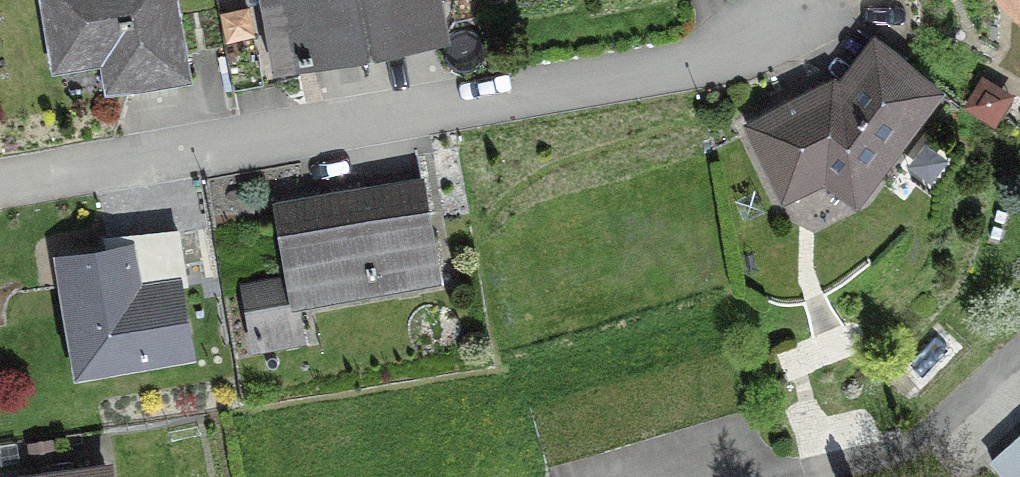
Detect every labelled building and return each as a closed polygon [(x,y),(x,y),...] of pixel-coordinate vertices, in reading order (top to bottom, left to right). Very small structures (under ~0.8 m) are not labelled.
[(120,89),(184,78),(171,0),(40,0),(52,71),(116,60),(120,89)] [(270,66),(439,34),(432,0),(258,0),(270,66)] [(1008,12),(1019,2),(1019,0),(998,0),(1008,12)] [(890,58),(854,106),(830,87),(749,126),(781,194),(831,170),(858,190),(933,89),(890,58)] [(436,279),(418,180),(271,205),(285,280),(240,288),(251,350),(299,342),(290,292),(371,278),(373,291),(436,279)] [(182,284),(174,233),(119,242),(121,253),(61,263),(74,337),(104,332),(109,362),(184,350),(171,286),(182,284)] [(989,464),(1001,476),(1019,476),(1019,437),(989,464)] [(102,468),(68,473),(67,464),(47,466),(49,476),(104,476),(102,468)]
